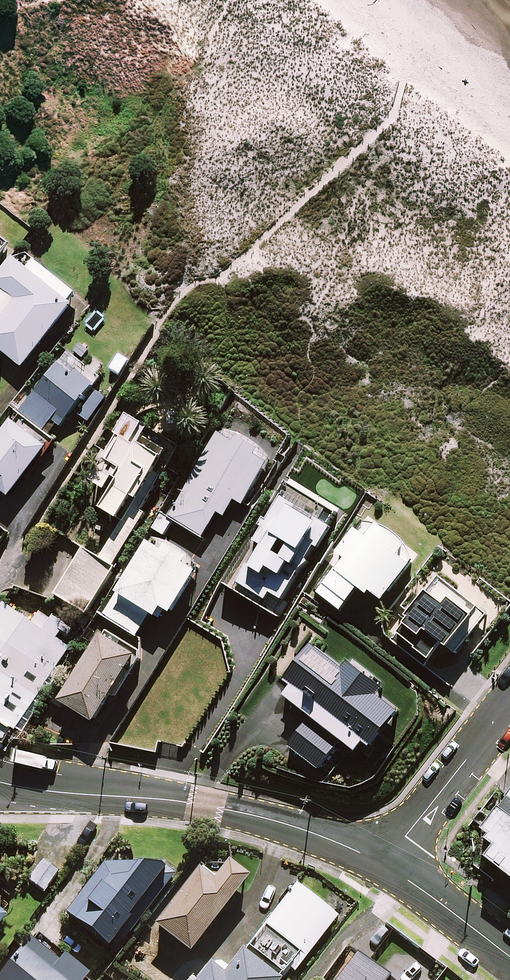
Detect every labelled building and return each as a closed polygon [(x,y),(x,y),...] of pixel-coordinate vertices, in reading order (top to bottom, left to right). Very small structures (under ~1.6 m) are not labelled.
[(1,232),(0,231),(0,266),(7,257),(17,244),(1,232)] [(42,261),(31,252),(18,256),(0,279),(0,281),(3,283),(0,286),(0,344),(27,366),(84,294),(42,261)] [(16,405),(45,429),(52,421),(61,428),(98,382),(92,378),(82,369),(80,373),(64,360),(29,402),(23,397),(16,405)] [(109,397),(100,390),(83,414),(92,421),(109,397)] [(154,422),(134,410),(94,476),(114,488),(105,503),(126,516),(102,555),(86,545),(58,591),(90,610),(118,562),(116,561),(149,506),(145,504),(177,450),(148,432),(154,422)] [(20,417),(0,443),(0,483),(15,494),(54,443),(20,417)] [(225,430),(174,513),(209,533),(223,510),(230,514),(240,497),(249,502),(275,460),(263,452),(267,445),(245,432),(241,439),(225,430)] [(306,540),(265,514),(242,550),(281,575),(266,599),(286,612),(317,563),(299,551),(306,540)] [(405,549),(410,543),(381,520),(370,534),(358,525),(341,548),(345,551),(316,589),(342,609),(363,582),(383,597),(415,557),(405,549)] [(170,545),(155,536),(123,587),(108,612),(142,633),(157,609),(163,612),(169,603),(178,608),(204,567),(192,559),(196,552),(174,538),(170,545)] [(489,608),(440,572),(398,629),(432,653),(443,639),(458,650),(473,630),(489,608)] [(0,609),(0,715),(16,726),(19,727),(74,646),(6,600),(0,609)] [(133,666),(143,650),(107,629),(66,696),(102,717),(118,690),(123,693),(138,669),(133,666)] [(370,744),(375,748),(383,738),(407,706),(352,664),(349,667),(322,646),(293,683),(320,704),(278,758),(289,766),(297,756),(321,774),(346,742),(362,755),(370,744)] [(0,715),(0,733),(8,738),(16,726),(0,715)] [(487,826),(501,836),(492,848),(509,862),(509,795),(487,826)] [(59,872),(42,859),(28,877),(45,890),(59,872)] [(195,952),(254,876),(233,860),(219,879),(203,868),(159,925),(195,952)] [(71,913),(114,946),(136,917),(134,916),(171,868),(167,864),(109,864),(71,913)] [(251,945),(286,973),(287,973),(291,968),(295,971),(338,914),(298,883),(251,945)] [(0,905),(0,927),(11,914),(0,905)] [(1,978),(3,979),(88,979),(94,972),(70,952),(65,959),(35,936),(1,978)] [(202,979),(286,979),(248,949),(229,974),(215,963),(202,979)] [(369,979),(377,969),(358,955),(340,979),(369,979)]
